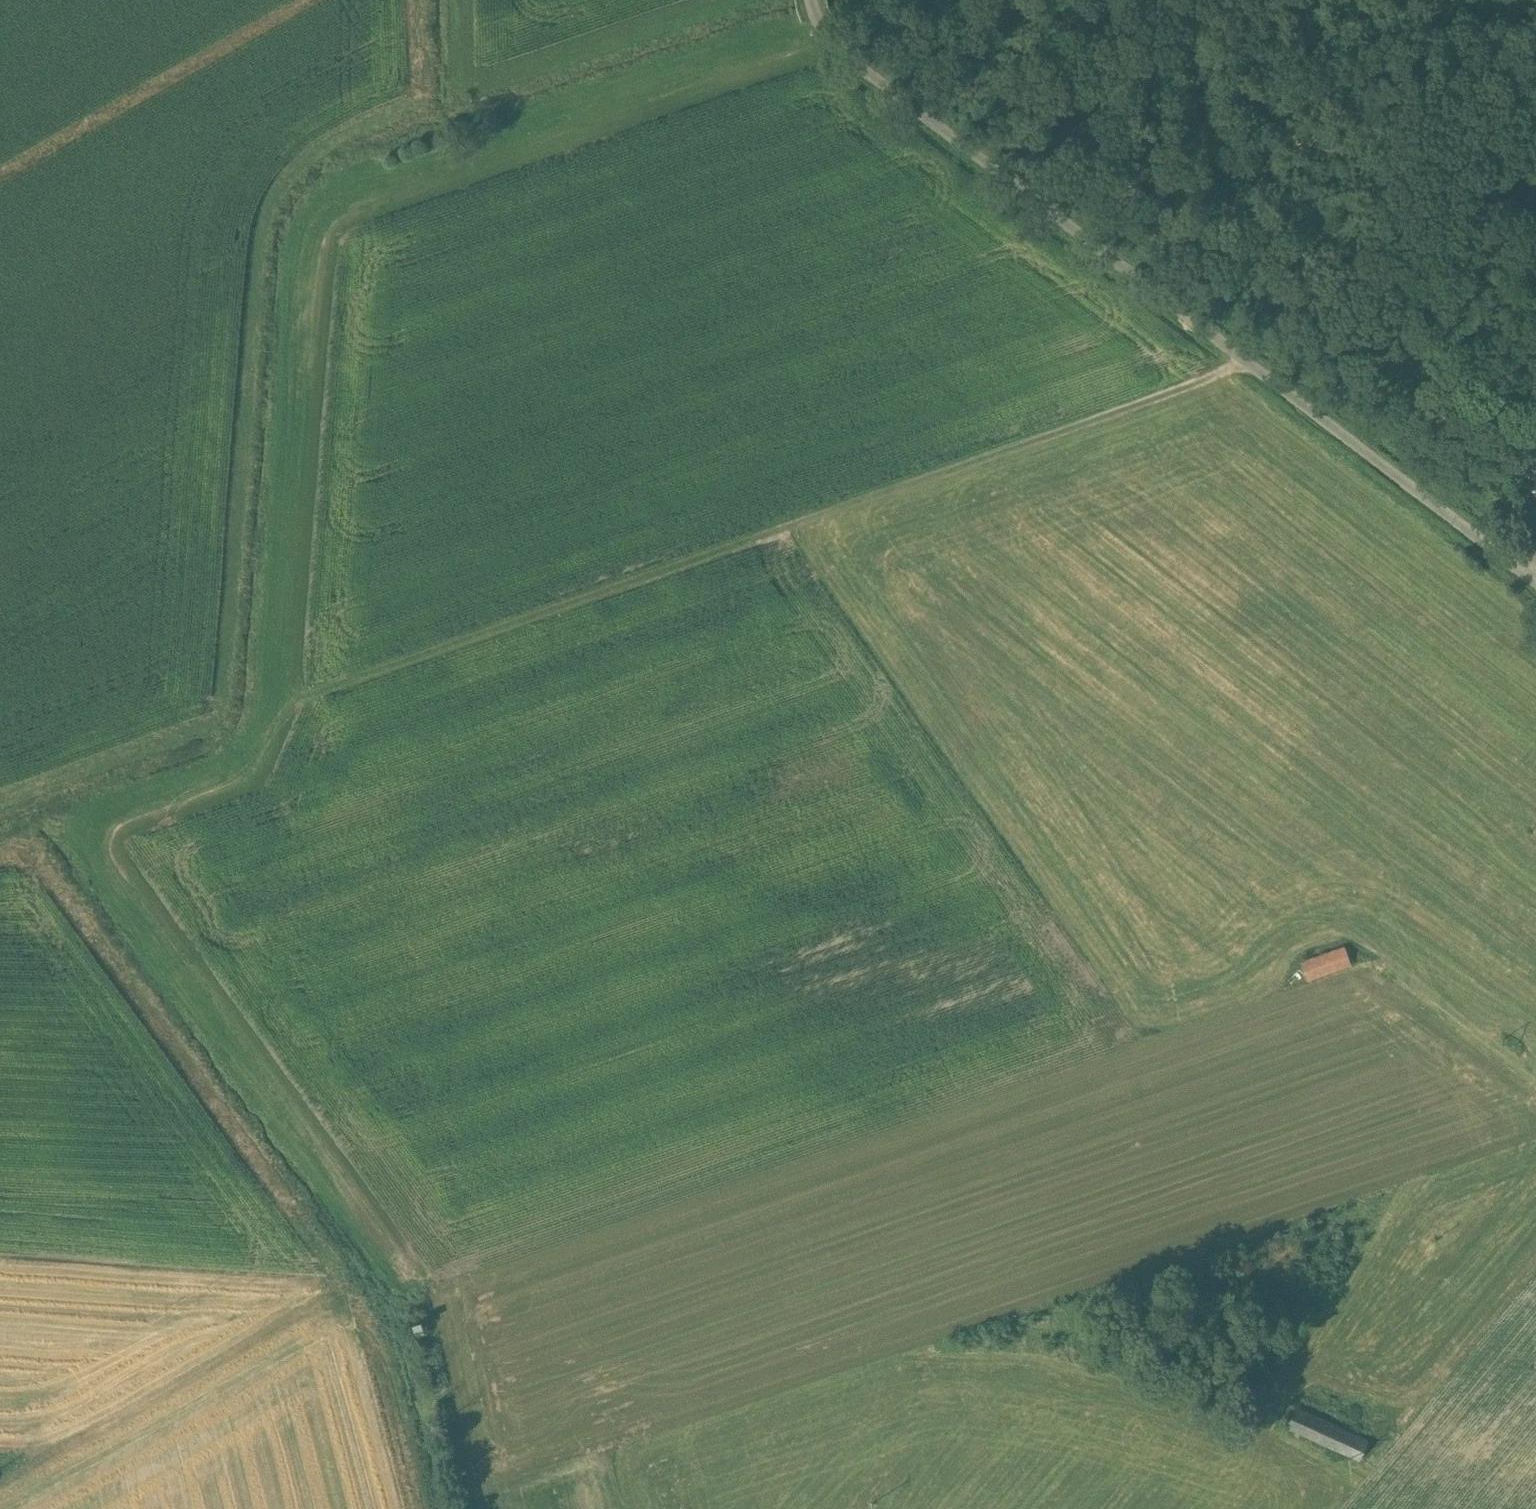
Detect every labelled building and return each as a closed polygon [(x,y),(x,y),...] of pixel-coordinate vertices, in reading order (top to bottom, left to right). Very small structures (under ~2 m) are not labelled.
[(1305,983),(1350,968),(1343,947),(1298,961),(1305,983)] [(1293,1426),(1367,1459),(1379,1433),(1305,1400),(1293,1426)]
